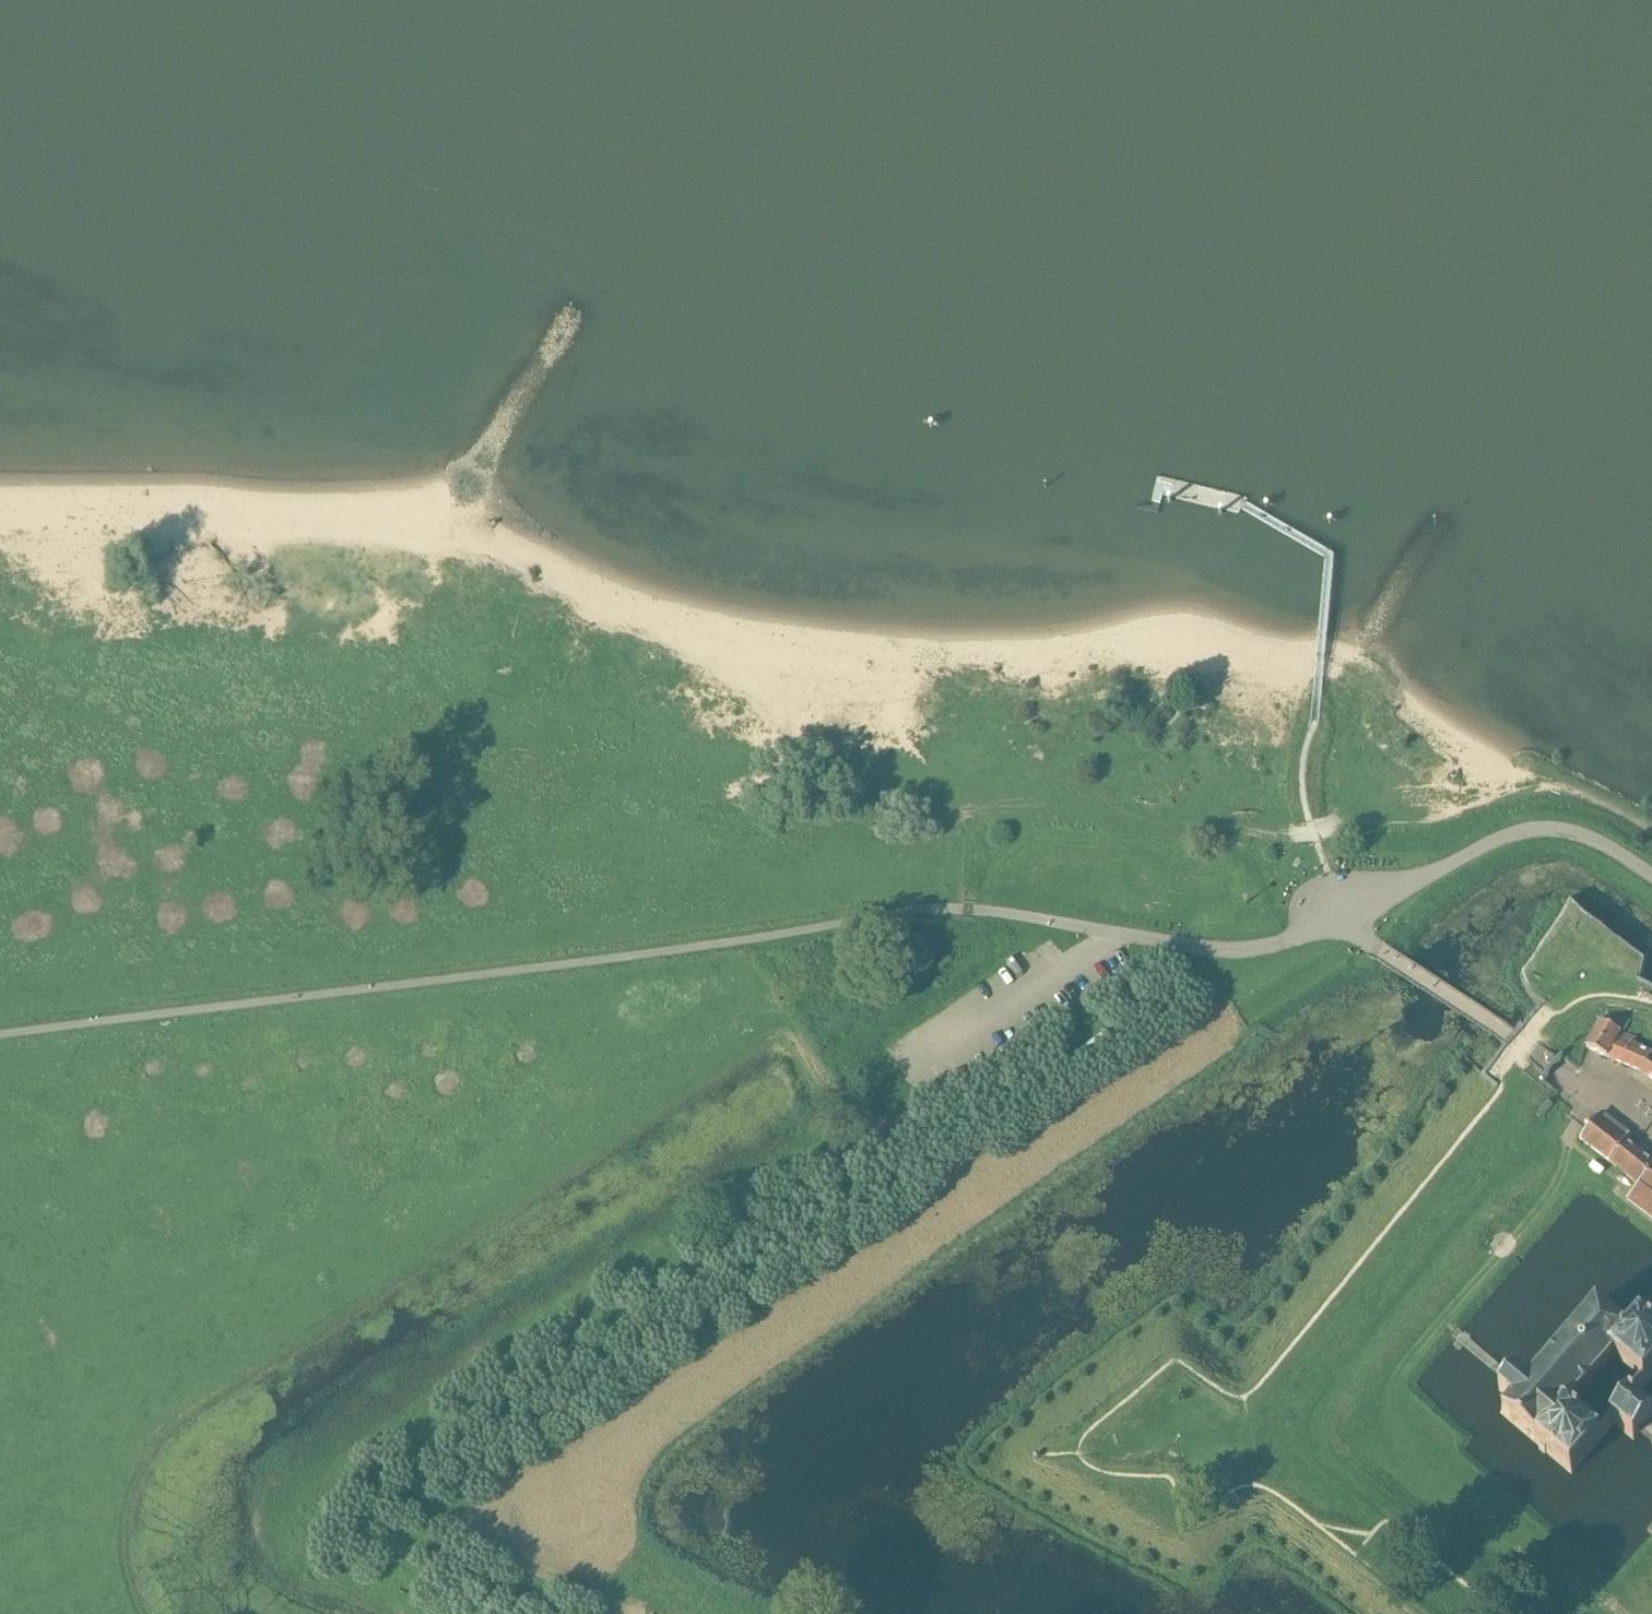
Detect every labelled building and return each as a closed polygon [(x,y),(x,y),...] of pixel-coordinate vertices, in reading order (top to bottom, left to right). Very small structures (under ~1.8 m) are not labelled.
[(1606,1061),(1622,1032),(1600,1021),(1584,1051),(1606,1061)] [(1532,1029),(1526,1025),(1521,1032),(1517,1038),(1514,1042),(1508,1051),(1513,1054),(1520,1060),(1543,1077),(1548,1071),(1552,1066),(1556,1062),(1562,1054),(1539,1035),(1532,1029)] [(1651,1055),(1651,1054),(1633,1045),(1636,1039),(1622,1032),(1606,1061),(1639,1075),(1640,1072),(1651,1055)] [(1651,1055),(1640,1072),(1651,1081),(1651,1055)] [(1634,1146),(1597,1118),(1580,1140),(1637,1186),(1625,1202),(1651,1222),(1651,1160),(1634,1146)] [(1573,1470),(1598,1441),(1615,1421),(1633,1436),(1636,1439),(1645,1429),(1651,1420),(1651,1413),(1633,1397),(1650,1376),(1651,1374),(1651,1328),(1643,1320),(1632,1333),(1599,1306),(1582,1322),(1531,1385),(1517,1374),(1512,1380),(1502,1391),(1516,1402),(1507,1414),(1540,1442),(1573,1470)]
